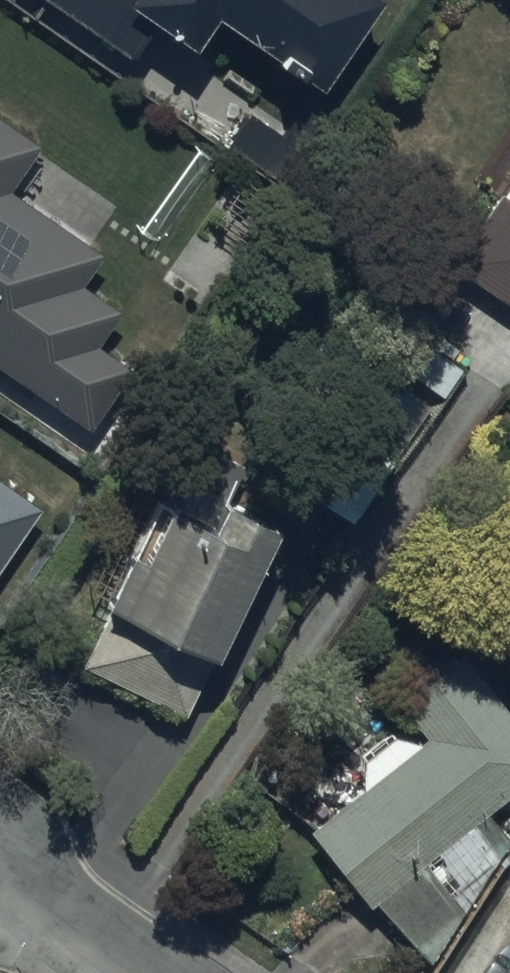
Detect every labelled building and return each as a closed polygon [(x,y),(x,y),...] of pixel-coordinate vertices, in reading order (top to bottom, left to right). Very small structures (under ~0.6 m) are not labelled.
[(119,57),(142,24),(173,46),(198,11),(288,74),(296,63),(308,72),(358,0),(37,0),(119,57)] [(78,433),(127,366),(95,343),(119,309),(79,281),(97,257),(6,191),(38,146),(0,119),(0,377),(78,433)] [(445,261),(509,306),(509,166),(445,261)] [(344,418),(295,482),(348,522),(396,458),(344,418)] [(47,505),(0,471),(0,569),(47,505)] [(141,495),(89,597),(197,653),(263,524),(219,501),(206,528),(141,495)] [(470,917),(424,858),(509,791),(509,731),(452,657),(396,700),(426,738),(423,741),(391,731),(360,755),(360,789),(308,830),(370,910),(377,904),(418,957),(470,917)]
